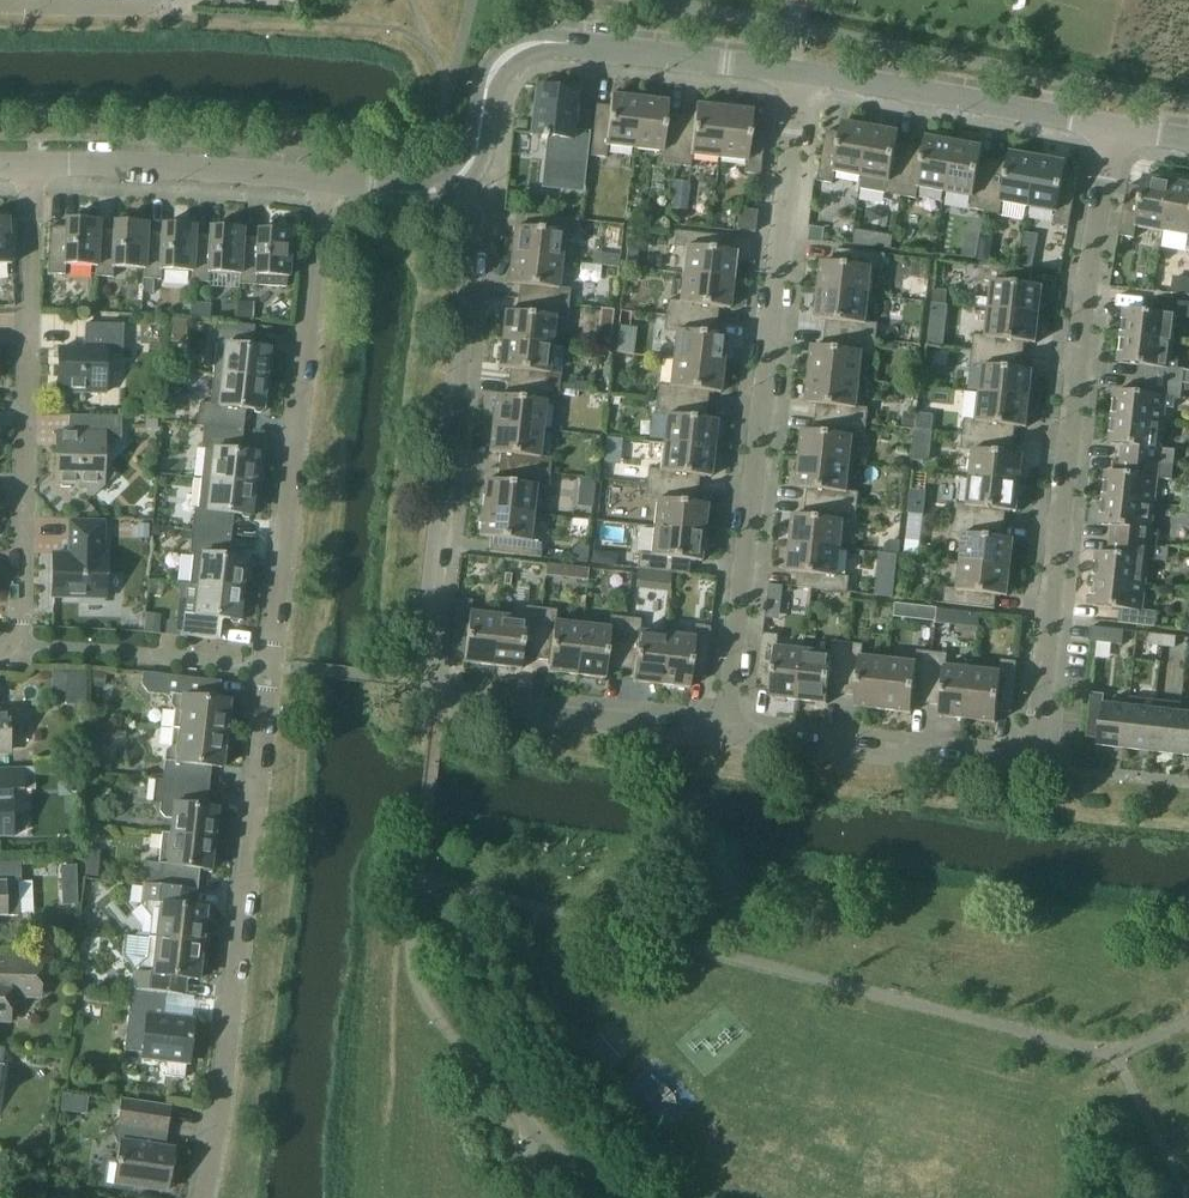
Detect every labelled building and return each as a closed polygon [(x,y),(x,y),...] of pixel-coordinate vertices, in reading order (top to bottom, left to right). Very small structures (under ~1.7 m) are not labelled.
[(535,102),(531,135),(543,136),(542,138),(547,139),(548,136),(553,137),(550,161),(566,163),(564,185),(583,187),(589,132),(575,130),(577,108),(578,100),(579,92),(537,86),(536,88),(540,88),(539,98),(535,102)] [(609,145),(635,149),(641,98),(613,94),(611,106),(597,104),(592,155),(607,157),(609,145)] [(661,164),(676,165),(682,114),(668,112),(669,101),(641,98),(635,149),(662,152),(661,164)] [(693,155),(719,158),(725,107),(697,104),(696,115),(682,114),(676,165),(691,167),(693,155)] [(725,107),(719,158),(747,162),(745,174),(761,174),(766,123),(752,122),(754,110),(725,107)] [(837,172),(863,176),(872,126),(844,121),(842,132),(828,130),(819,181),(835,183),(837,172)] [(863,176),(861,188),(903,196),(912,145),(898,143),(901,131),(872,126),(863,176)] [(920,187),(947,192),(956,141),(928,136),(926,148),(912,145),(903,196),(918,199),(920,187)] [(971,208),(986,211),(996,160),(982,158),(984,146),(956,141),(947,192),(973,196),(971,208)] [(1004,202),(1030,207),(1039,156),(1011,151),(1009,163),(996,160),(986,211),(1002,214),(1004,202)] [(1039,156),(1030,207),(1057,211),(1055,223),(1070,226),(1079,175),(1065,173),(1067,161),(1039,156)] [(1138,226),(1164,231),(1174,181),(1145,175),(1143,187),(1129,184),(1120,235),(1136,238),(1138,226)] [(1174,181),(1164,231),(1188,235),(1188,183),(1174,181)] [(674,199),(673,209),(688,211),(689,200),(674,199)] [(740,208),(737,230),(756,232),(758,210),(740,208)] [(515,226),(512,255),(563,260),(566,234),(578,235),(579,219),(528,214),(526,228),(515,226)] [(12,264),(9,218),(0,218),(0,264),(12,264)] [(67,264),(97,266),(98,266),(100,229),(101,220),(68,218),(67,227),(51,226),(48,273),(66,274),(67,264)] [(114,277),(115,267),(145,269),(148,231),(149,223),(115,221),(115,229),(100,229),(98,266),(97,266),(96,276),(114,277)] [(145,269),(144,279),(162,280),(162,269),(193,271),(196,234),(197,226),(163,224),(163,232),(148,231),(145,269)] [(210,272),(240,274),(241,274),(243,237),(244,237),(244,228),(211,226),(211,235),(196,234),(193,271),(192,281),(210,282),(210,272)] [(823,240),(825,229),(812,227),(810,238),(823,240)] [(241,274),(240,274),(240,284),(287,287),(288,277),(290,277),(292,231),(259,229),(259,238),(244,237),(243,237),(241,274)] [(686,247),(683,274),(734,280),(737,251),(726,250),(727,236),(676,230),(674,246),(686,247)] [(881,233),(879,247),(892,249),(894,236),(881,233)] [(983,237),(980,258),(991,260),(995,239),(983,237)] [(965,245),(963,254),(977,257),(979,248),(965,245)] [(1035,260),(1037,249),(1023,247),(1022,258),(1035,260)] [(823,261),(820,289),(870,295),(873,268),(885,270),(887,254),(836,248),(834,262),(823,261)] [(607,254),(605,265),(619,266),(620,256),(607,254)] [(520,284),(519,298),(570,304),(572,289),(560,287),(563,260),(512,255),(509,283),(520,284)] [(993,282),(990,309),(1041,314),(1044,286),(1033,285),(1034,270),(983,265),(981,280),(993,282)] [(668,300),(667,315),(718,321),(719,307),(731,308),(734,280),(683,274),(680,301),(668,300)] [(1188,294),(1188,278),(1175,276),(1172,292),(1188,294)] [(145,280),(144,292),(153,293),(154,280),(145,280)] [(947,303),(949,289),(935,288),(934,302),(947,303)] [(828,319),(826,333),(878,339),(879,323),(867,322),(870,295),(820,289),(816,318),(828,319)] [(506,311),(502,339),(553,345),(556,318),(568,319),(570,304),(519,298),(517,312),(506,311)] [(1123,335),(1173,341),(1176,316),(1188,317),(1188,302),(1156,298),(1155,312),(1126,309),(1123,335)] [(239,302),(238,317),(252,318),(253,303),(239,302)] [(191,317),(211,318),(211,307),(192,306),(191,317)] [(975,334),(974,349),(1025,355),(1026,341),(1038,343),(1041,314),(990,309),(987,335),(975,334)] [(677,332),(674,358),(725,364),(728,336),(716,334),(718,321),(667,315),(665,330),(677,332)] [(218,344),(215,373),(267,379),(269,358),(272,355),(273,350),(270,345),(264,345),(261,347),(256,347),(250,341),(252,325),(217,321),(214,343),(218,344)] [(60,348),(59,391),(107,392),(108,355),(124,355),(125,324),(86,323),(86,349),(60,348)] [(813,345),(810,374),(861,379),(864,352),(876,354),(878,339),(826,333),(825,347),(813,345)] [(1173,341),(1123,335),(1120,362),(1149,365),(1147,379),(1184,383),(1188,384),(1188,371),(1186,370),(1186,368),(1179,368),(1180,357),(1172,356),(1173,341)] [(598,337),(597,349),(610,351),(612,339),(598,337)] [(502,339),(499,367),(511,369),(509,383),(560,388),(575,390),(575,384),(561,382),(562,373),(550,372),(553,345),(502,339)] [(618,340),(617,352),(636,354),(638,342),(618,340)] [(984,366),(981,393),(1031,398),(1035,370),(1023,369),(1025,355),(974,349),(972,365),(984,366)] [(659,384),(657,399),(708,405),(710,391),(721,392),(725,364),(674,358),(671,385),(659,384)] [(198,425),(205,426),(241,429),(242,413),(248,409),(254,409),(256,412),(262,413),(266,410),(267,404),(264,401),(267,379),(215,373),(211,403),(200,402),(198,425)] [(819,403),(817,417),(868,423),(870,408),(858,406),(861,379),(810,374),(807,402),(819,403)] [(1117,390),(1114,417),(1164,422),(1166,407),(1175,408),(1176,398),(1182,398),(1184,383),(1147,379),(1145,393),(1117,390)] [(496,395),(493,423),(544,429),(547,402),(559,403),(560,388),(509,383),(508,396),(496,395)] [(966,418),(964,434),(1015,439),(1017,426),(1028,427),(1031,398),(981,393),(978,420),(966,418)] [(667,416),(664,443),(715,448),(718,420),(707,419),(708,405),(657,399),(655,415),(667,416)] [(905,425),(915,426),(917,413),(906,412),(905,425)] [(58,433),(58,445),(57,484),(62,484),(62,487),(72,487),(72,484),(84,484),(94,495),(115,475),(105,465),(105,448),(114,440),(122,440),(123,416),(70,415),(70,432),(64,431),(59,431),(58,431),(58,433)] [(804,430),(801,458),(851,464),(854,436),(866,437),(868,423),(817,417),(815,431),(804,430)] [(1114,417),(1111,443),(1130,445),(1128,459),(1175,464),(1177,449),(1161,447),(1164,422),(1114,417)] [(147,418),(146,426),(159,426),(159,418),(147,418)] [(501,453),(500,467),(551,472),(553,457),(541,456),(544,429),(493,423),(490,452),(501,453)] [(206,448),(203,478),(255,484),(257,462),(260,460),(261,454),(258,450),(252,449),(249,452),(244,451),(239,446),(241,429),(205,426),(202,448),(206,448)] [(917,432),(914,461),(929,462),(932,434),(917,432)] [(974,450),(971,477),(1022,483),(1025,454),(1014,453),(1015,439),(964,434),(962,449),(974,450)] [(607,437),(606,444),(621,446),(622,438),(607,437)] [(649,468),(648,483),(699,489),(700,475),(712,477),(715,448),(664,443),(661,470),(649,468)] [(809,488),(808,501),(858,507),(860,491),(848,490),(851,464),(801,458),(798,486),(809,488)] [(1108,471),(1105,497),(1155,503),(1158,478),(1173,479),(1175,464),(1128,459),(1127,473),(1108,471)] [(896,460),(896,468),(904,469),(905,461),(896,460)] [(487,479),(483,508),(534,513),(537,486),(549,488),(551,472),(500,467),(498,480),(487,479)] [(956,503),(955,518),(1006,524),(1007,510),(1019,511),(1022,483),(971,477),(968,504),(956,503)] [(196,508),(193,530),(229,534),(231,518),(237,513),(242,514),(245,517),(250,518),(254,514),(255,509),(252,506),(255,484),(203,478),(199,508),(196,508)] [(580,478),(579,492),(594,494),(596,479),(580,478)] [(658,500),(655,527),(706,533),(709,504),(697,503),(699,489),(648,483),(646,499),(658,500)] [(1105,497),(1102,524),(1121,526),(1119,540),(1159,544),(1160,529),(1152,528),(1155,503),(1105,497)] [(794,514),(791,542),(842,548),(845,520),(857,521),(858,507),(808,501),(806,515),(794,514)] [(534,513),(483,508),(480,536),(492,537),(490,551),(541,557),(543,542),(531,540),(534,513)] [(965,535),(962,561),(1012,567),(1016,539),(1004,537),(1006,524),(955,518),(953,533),(965,535)] [(74,553),(55,553),(54,608),(55,608),(55,597),(106,598),(107,555),(104,554),(105,521),(71,521),(70,540),(75,540),(74,553)] [(150,525),(139,525),(139,539),(150,539),(150,525)] [(706,533),(655,527),(652,554),(640,552),(638,568),(689,574),(691,560),(702,561),(706,533)] [(191,584),(200,585),(243,590),(246,567),(249,565),(249,559),(246,555),(240,554),(237,557),(232,556),(227,550),(229,534),(193,530),(190,553),(194,553),(191,584)] [(886,544),(884,553),(899,555),(900,541),(891,540),(886,544)] [(907,540),(905,555),(919,556),(921,541),(907,540)] [(1099,552),(1096,578),(1146,584),(1149,559),(1167,561),(1168,548),(1158,547),(1159,544),(1119,540),(1118,554),(1099,552)] [(842,548),(791,542),(789,566),(788,571),(800,572),(798,586),(849,592),(850,576),(839,575),(842,548)] [(580,547),(574,552),(573,561),(587,562),(589,548),(580,547)] [(594,552),(593,562),(603,564),(604,556),(601,553),(594,552)] [(881,553),(879,567),(897,569),(899,555),(884,553),(881,553)] [(1012,567),(962,561),(959,588),(947,587),(945,602),(996,608),(998,594),(1009,595),(1012,567)] [(547,564),(546,575),(567,578),(568,566),(547,564)] [(505,573),(504,585),(511,586),(512,573),(505,573)] [(1146,584),(1096,578),(1093,605),(1121,608),(1120,622),(1157,626),(1158,611),(1143,609),(1146,584)] [(771,584),(770,594),(784,596),(785,585),(771,584)] [(243,590),(200,585),(197,614),(184,612),(181,635),(217,639),(219,623),(225,618),(230,619),(233,622),(238,622),(243,619),(243,614),(241,611),(243,590)] [(465,663),(493,666),(499,615),(472,612),(473,600),(458,598),(452,650),(466,651),(465,663)] [(897,604),(895,619),(912,621),(914,606),(897,604)] [(523,658),(537,659),(542,608),(527,606),(526,618),(499,615),(493,666),(522,669),(523,658)] [(549,672),(578,675),(583,624),(556,621),(558,610),(542,608),(537,659),(551,661),(549,672)] [(951,623),(952,610),(939,609),(938,622),(951,623)] [(147,613),(146,631),(159,632),(160,614),(147,613)] [(607,667),(621,668),(627,617),(612,616),(610,627),(583,624),(578,675),(606,678),(607,667)] [(634,681),(662,685),(668,634),(641,631),(642,619),(627,617),(621,668),(635,670),(634,681)] [(668,634),(662,685),(690,688),(692,676),(706,678),(711,627),(696,625),(695,637),(668,634)] [(1090,640),(1124,644),(1125,630),(1092,626),(1090,640)] [(772,697),(800,700),(806,650),(779,646),(780,635),(765,633),(759,684),(773,686),(772,697)] [(1150,643),(1163,645),(1164,634),(1152,633),(1150,643)] [(1164,634),(1163,645),(1176,646),(1177,636),(1164,634)] [(830,692),(844,694),(849,642),(834,641),(833,653),(806,650),(800,700),(828,704),(830,692)] [(856,707),(884,710),(890,659),(863,656),(864,644),(849,642),(844,694),(857,695),(856,707)] [(914,701),(928,703),(933,652),(918,650),(917,662),(890,659),(884,710),(913,713),(914,701)] [(940,716),(969,719),(974,668),(947,665),(949,653),(933,652),(928,703),(941,705),(940,716)] [(974,668),(969,719),(997,722),(998,711),(1012,712),(1018,661),(1003,660),(1001,671),(974,668)] [(93,671),(92,686),(104,687),(105,673),(93,671)] [(173,727),(173,728),(227,734),(227,732),(230,728),(230,723),(229,719),(231,701),(212,699),(214,679),(144,672),(142,685),(149,693),(174,696),(173,705),(176,710),(175,710),(175,712),(176,712),(175,727),(173,727)] [(1099,745),(1125,748),(1130,706),(1105,703),(1106,694),(1093,693),(1088,737),(1100,738),(1099,745)] [(1125,748),(1151,751),(1157,700),(1131,697),(1130,706),(1125,748)] [(1151,751),(1177,754),(1182,712),(1183,703),(1157,700),(1151,751)] [(9,751),(8,712),(0,713),(0,751),(9,751)] [(1188,755),(1188,713),(1182,712),(1177,754),(1188,755)] [(166,761),(164,779),(164,781),(201,785),(202,785),(204,765),(223,767),(225,749),(228,746),(228,740),(227,736),(227,734),(173,728),(173,729),(174,729),(173,744),(172,744),(171,746),(172,746),(172,747),(167,750),(166,760),(165,759),(165,761),(166,761)] [(12,790),(36,789),(36,767),(0,768),(0,837),(13,836),(12,790)] [(174,818),(172,833),(172,834),(215,839),(219,808),(204,806),(199,801),(201,785),(164,781),(164,779),(156,778),(153,802),(162,803),(161,811),(166,817),(174,818)] [(147,861),(145,883),(189,888),(191,872),(197,868),(212,870),(215,839),(172,834),(172,833),(163,832),(159,863),(147,861)] [(83,876),(99,877),(100,859),(84,858),(83,876)] [(22,881),(22,860),(0,860),(0,916),(8,916),(20,915),(19,881),(22,881)] [(76,861),(61,862),(62,871),(77,871),(76,861)] [(139,930),(132,936),(151,938),(203,943),(204,941),(207,935),(205,928),(207,908),(199,907),(197,909),(193,904),(195,889),(189,888),(145,883),(142,904),(153,918),(152,932),(139,930)] [(135,969),(132,989),(166,992),(183,994),(185,979),(189,976),(191,978),(199,979),(202,959),(205,953),(203,946),(203,943),(151,938),(149,958),(135,969)] [(0,979),(0,1021),(11,1021),(11,1002),(24,1002),(25,980),(41,980),(42,958),(11,958),(11,979),(0,979)] [(90,996),(91,984),(78,983),(77,994),(90,996)] [(166,992),(132,989),(125,1050),(144,1052),(143,1058),(168,1061),(166,1075),(185,1077),(187,1063),(190,1063),(195,1019),(164,1016),(166,992)] [(123,1098),(116,1142),(122,1143),(119,1161),(105,1159),(105,1161),(102,1163),(99,1180),(101,1182),(101,1185),(134,1190),(135,1185),(148,1187),(148,1181),(169,1184),(174,1149),(160,1147),(161,1144),(163,1142),(164,1138),(162,1135),(163,1132),(168,1133),(172,1105),(123,1098)]
